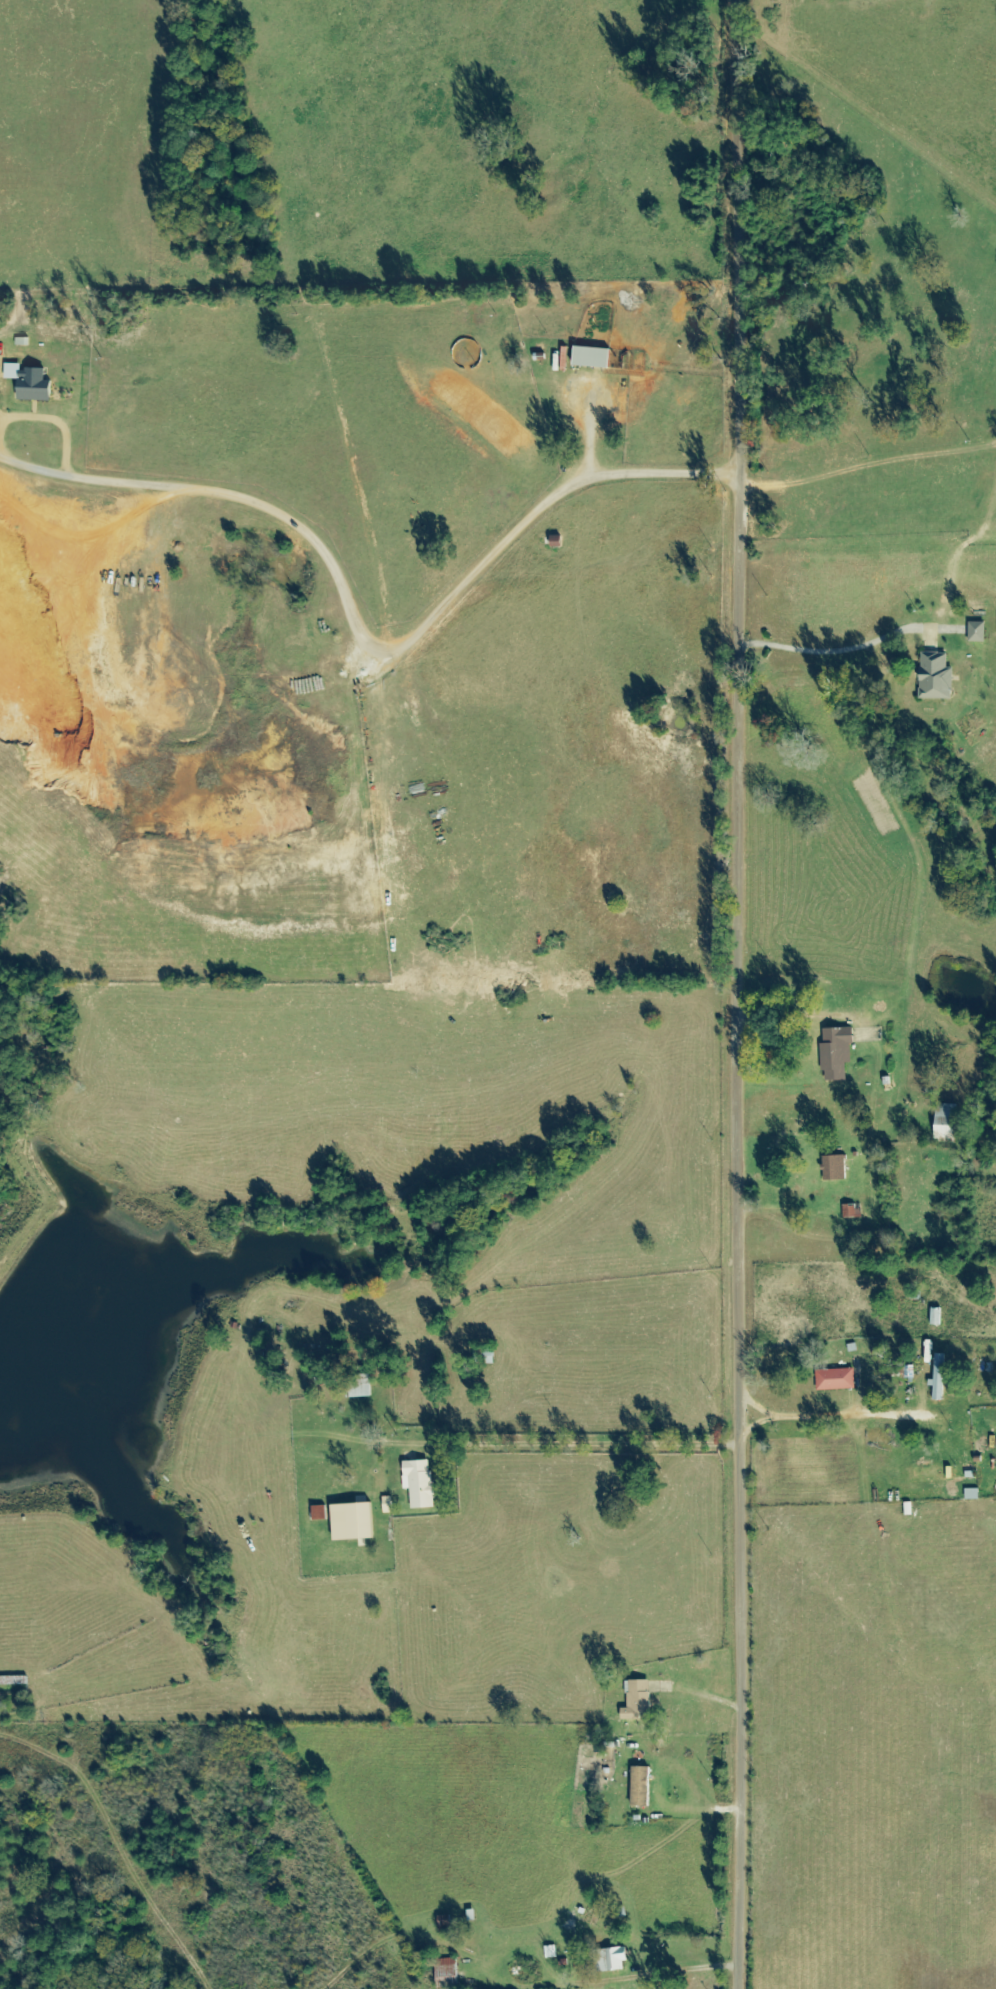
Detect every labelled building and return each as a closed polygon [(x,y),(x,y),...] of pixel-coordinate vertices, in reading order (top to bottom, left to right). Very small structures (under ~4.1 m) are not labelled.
[(613,349),(576,348),(576,367),(612,368),(613,349)] [(20,400),(54,401),(55,382),(47,382),(47,369),(29,369),(28,379),(21,378),(20,400)] [(988,623),(971,623),(970,643),(987,644),(988,623)] [(923,701),(955,700),(954,669),(950,670),(949,654),(923,655),(924,669),(922,669),(923,701)] [(825,1082),(848,1081),(848,1063),(853,1063),(852,1046),(856,1046),(856,1029),(823,1030),(825,1082)] [(937,1143),(959,1144),(961,1106),(939,1105),(937,1143)] [(826,1181),(848,1180),(847,1156),(824,1158),(826,1181)] [(936,1387),(935,1401),(946,1401),(948,1355),(936,1354),(935,1387),(936,1387)] [(857,1370),(818,1371),(819,1391),(857,1390),(857,1370)] [(404,1462),(405,1490),(412,1490),(412,1510),(435,1509),(434,1461),(404,1462)] [(385,1514),(394,1514),(393,1497),(384,1498),(385,1514)] [(335,1505),(336,1541),(376,1540),(375,1504),(335,1505)] [(623,1720),(652,1719),(651,1682),(630,1682),(630,1709),(623,1709),(623,1720)] [(633,1807),(651,1807),(652,1768),(634,1767),(633,1807)] [(597,1950),(598,1973),(626,1972),(626,1962),(630,1962),(630,1949),(597,1950)]
